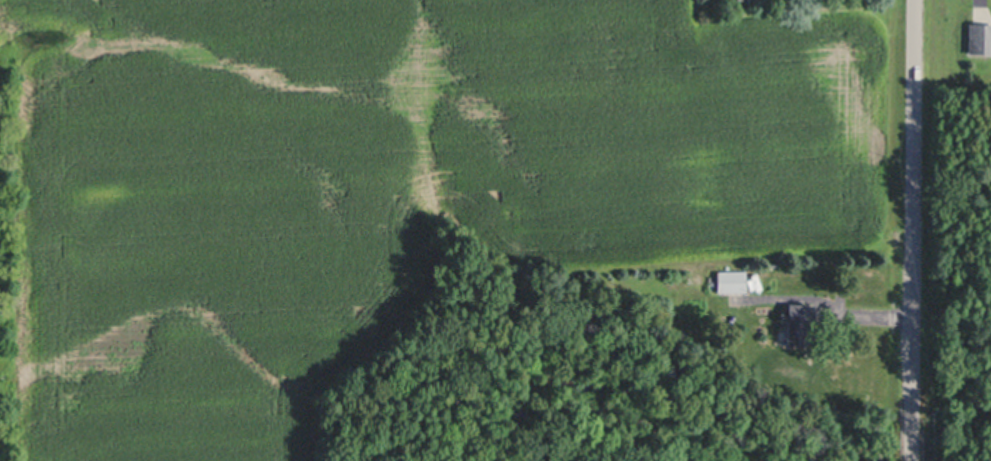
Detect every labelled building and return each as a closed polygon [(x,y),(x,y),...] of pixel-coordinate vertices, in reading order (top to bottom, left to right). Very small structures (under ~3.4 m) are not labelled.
[(971,23),(990,23),(990,53),(971,53),(971,23)] [(767,286),(762,289),(749,269),(754,266),(767,286)] [(747,270),(747,290),(719,290),(719,270),(747,270)] [(816,302),(816,326),(810,326),(810,342),(788,342),(788,319),(782,319),(782,311),(790,311),(790,302),(816,302)]
